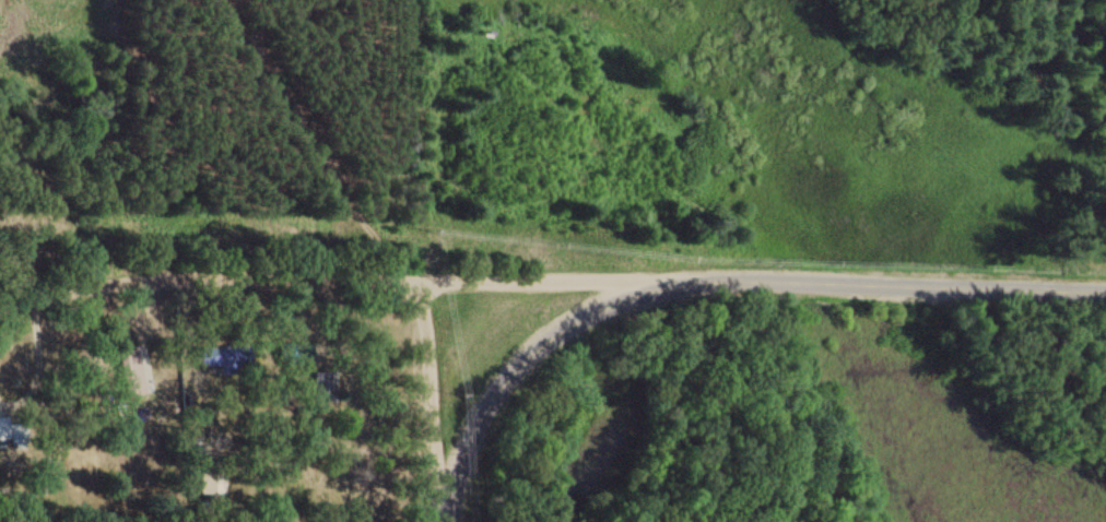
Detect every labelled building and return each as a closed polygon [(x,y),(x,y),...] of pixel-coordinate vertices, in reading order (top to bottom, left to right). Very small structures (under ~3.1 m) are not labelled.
[(156,391),(150,345),(124,348),(129,394),(156,391)] [(240,373),(240,362),(249,362),(249,345),(200,346),(200,365),(220,365),(220,373),(240,373)] [(314,369),(314,400),(335,400),(335,369),(314,369)]
